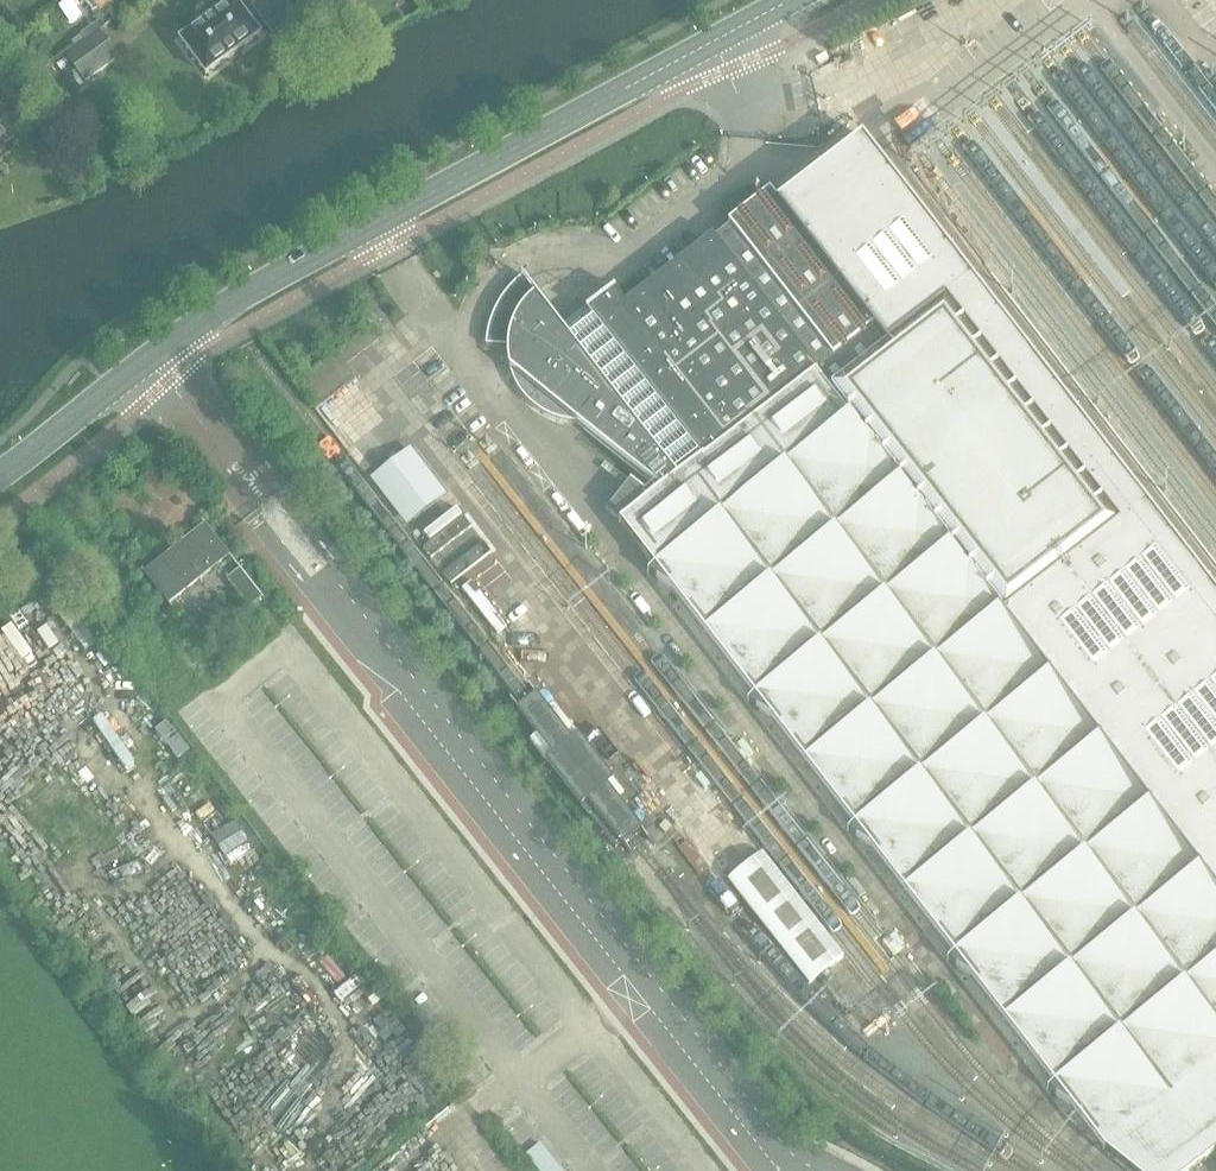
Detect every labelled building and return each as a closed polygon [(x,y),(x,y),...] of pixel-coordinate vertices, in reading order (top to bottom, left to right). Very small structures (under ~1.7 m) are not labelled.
[(81,8),(87,3),(95,14),(114,0),(75,0),(81,8)] [(252,7),(273,35),(298,17),(285,0),(261,0),(252,7)] [(235,1),(181,41),(206,76),(260,36),(235,1)] [(99,32),(105,28),(99,20),(80,35),(85,42),(99,32)] [(0,144),(5,150),(6,149),(10,146),(23,136),(22,134),(16,139),(13,134),(19,130),(8,116),(8,115),(3,109),(3,108),(0,105),(0,144)] [(487,346),(508,347),(507,353),(508,363),(510,368),(515,384),(523,396),(532,406),(542,413),(554,418),(566,422),(575,422),(585,430),(653,486),(645,493),(631,482),(610,508),(623,519),(620,522),(656,569),(1104,1149),(1131,1170),(1192,1170),(1214,1154),(1215,1157),(1215,594),(1165,527),(973,280),(934,230),(862,138),(779,203),(770,192),(762,198),(756,197),(755,203),(743,213),(737,212),(737,218),(728,225),(730,228),(716,239),(713,236),(650,285),(626,303),(616,290),(615,289),(586,311),(587,312),(563,331),(521,277),(514,285),(503,297),(499,303),(496,310),(492,317),(489,327),(487,337),(487,346)] [(372,331),(301,384),(317,406),(353,379),(344,367),(380,341),(372,331)] [(412,439),(368,471),(450,578),(492,545),(412,439)] [(170,603),(230,555),(203,521),(202,522),(204,524),(145,572),(143,569),(142,570),(175,612),(176,611),(170,603)] [(264,598),(241,569),(228,579),(250,607),(262,597),(263,599),(264,598)] [(624,793),(568,722),(561,726),(535,694),(526,701),(516,710),(551,754),(544,759),(614,848),(621,843),(622,846),(633,837),(642,830),(617,798),(624,793)]
